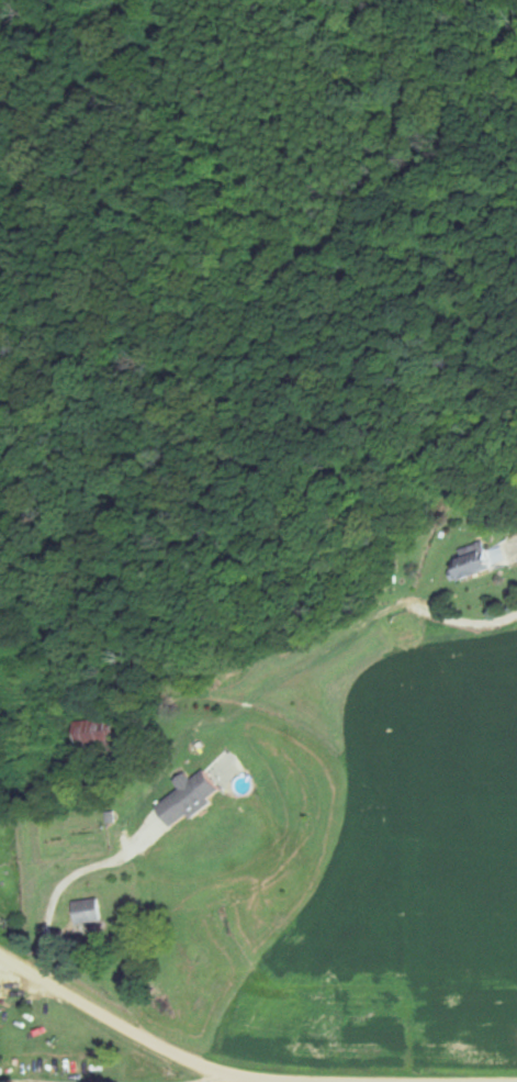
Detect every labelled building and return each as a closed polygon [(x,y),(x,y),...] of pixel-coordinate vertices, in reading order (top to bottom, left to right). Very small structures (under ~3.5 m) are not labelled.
[(464,554),(453,564),(468,582),(494,559),(478,540),(463,553),(464,554)] [(77,721),(81,753),(120,747),(115,715),(77,721)] [(175,828),(224,793),(207,769),(192,779),(187,772),(175,780),(181,789),(159,805),(175,828)] [(101,923),(99,899),(74,900),(75,925),(101,923)]
